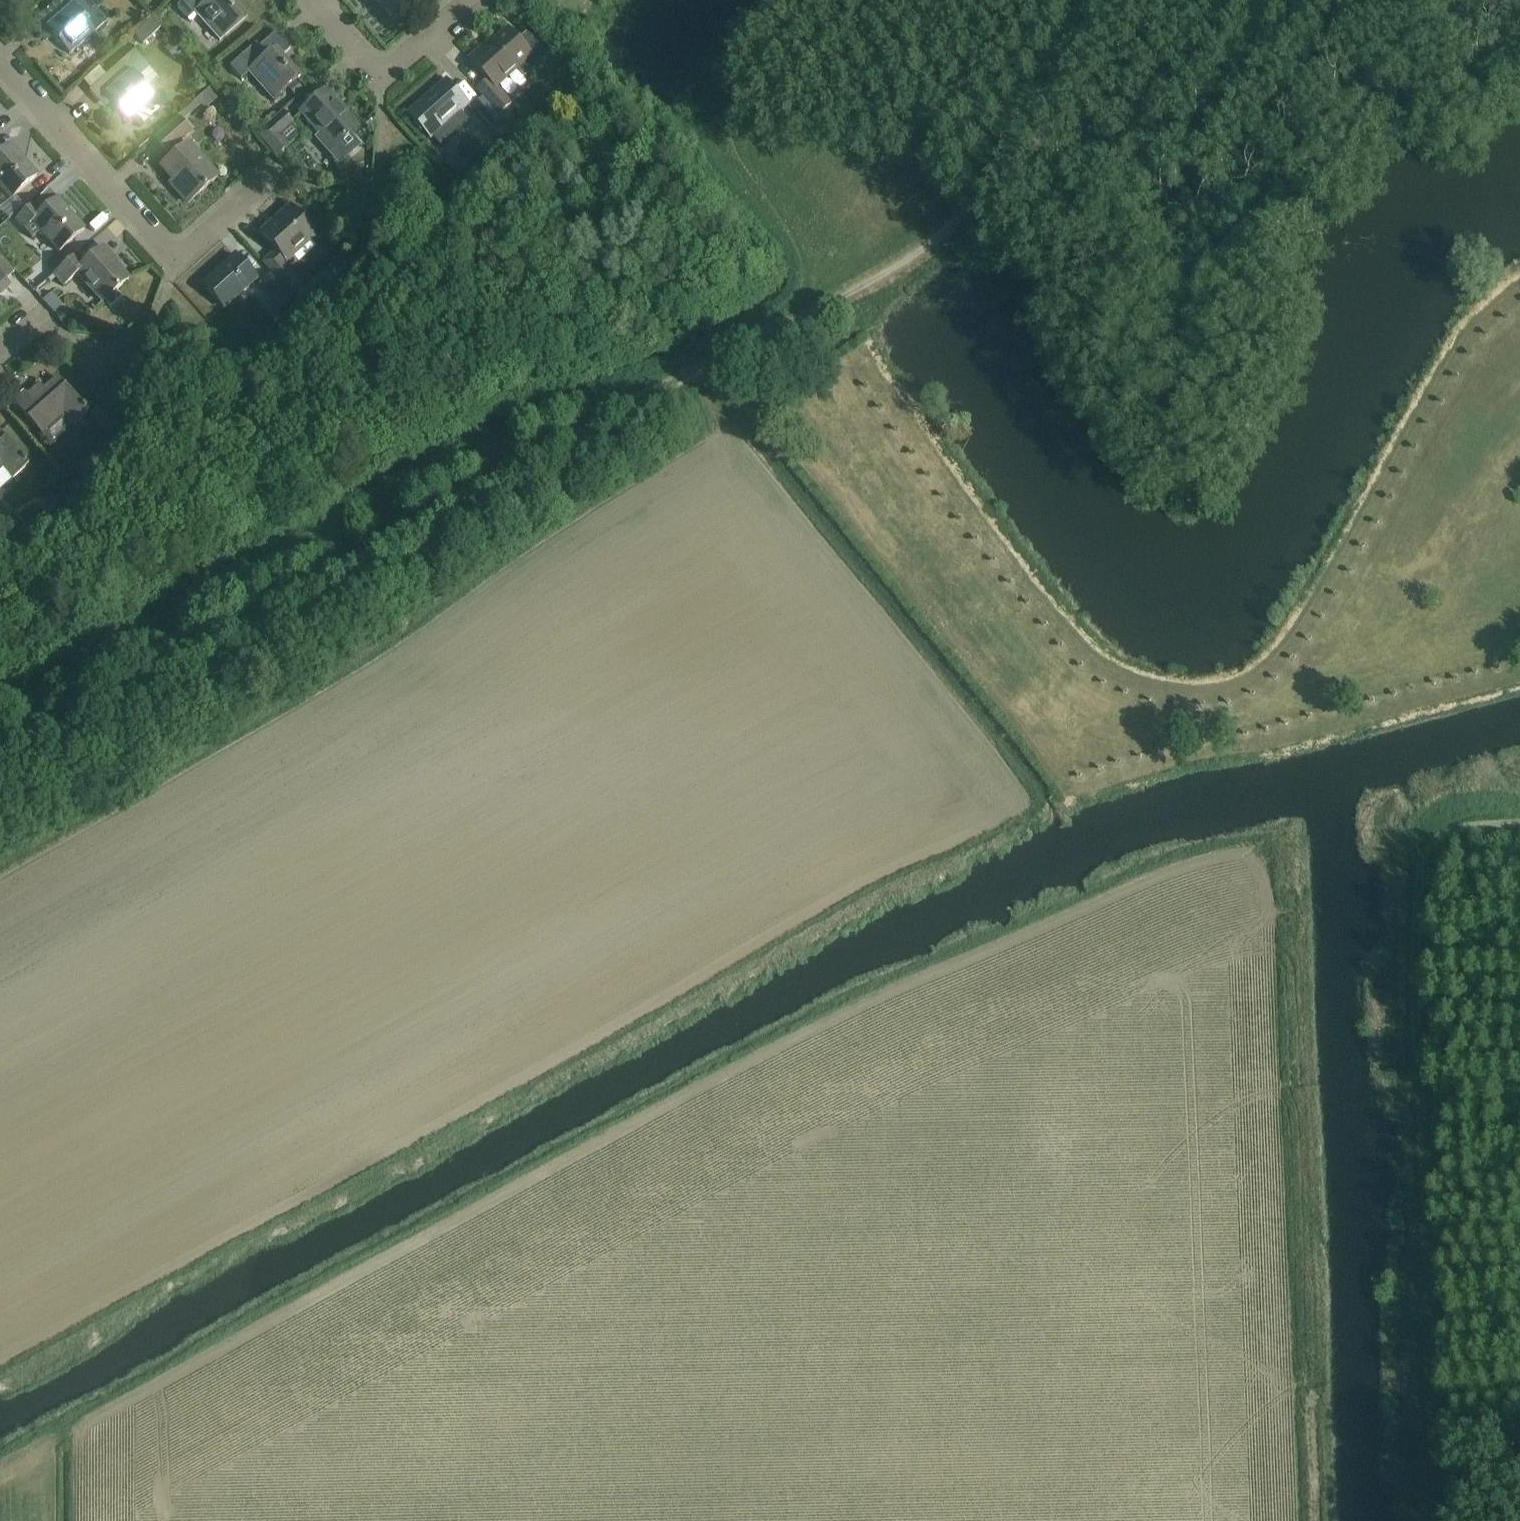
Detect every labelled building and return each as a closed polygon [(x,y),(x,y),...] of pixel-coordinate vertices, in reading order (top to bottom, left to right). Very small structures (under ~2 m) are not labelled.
[(31,24),(41,34),(48,28),(70,53),(95,30),(107,19),(90,0),(58,0),(31,24)] [(249,16),(235,0),(184,0),(177,6),(188,20),(198,11),(223,38),(249,16)] [(394,19),(415,0),(377,0),(394,19)] [(136,36),(143,44),(160,28),(153,20),(136,36)] [(473,59),(492,80),(479,91),(486,99),(500,115),(516,101),(501,84),(518,69),(525,77),(549,56),(528,32),(519,40),(511,31),(487,52),(484,49),(473,59)] [(276,98),(302,75),(284,55),(291,48),(277,32),(260,47),(256,44),(231,67),(242,80),(252,71),(276,98)] [(182,51),(173,41),(166,47),(175,57),(182,51)] [(155,97),(146,86),(158,76),(135,50),(90,90),(105,108),(113,101),(130,120),(155,97)] [(449,81),(412,114),(433,138),(434,137),(442,146),(470,121),(462,112),(470,105),(449,81)] [(327,88),(301,112),(321,135),(315,140),(326,152),(328,155),(334,149),(343,160),(361,144),(351,134),(360,126),(327,88)] [(165,150),(188,130),(187,129),(189,127),(183,120),(200,105),(204,110),(217,99),(208,89),(179,115),(154,137),(165,150)] [(486,99),(475,108),(482,116),(494,128),(504,119),(500,115),(486,99)] [(153,100),(140,112),(147,119),(160,107),(153,100)] [(300,135),(291,125),(292,124),(282,113),(259,134),(278,155),(300,135)] [(513,151),(520,144),(510,133),(503,139),(513,151)] [(188,202),(217,177),(188,143),(163,165),(180,186),(177,189),(188,202)] [(38,176),(11,145),(0,155),(0,185),(12,199),(38,176)] [(35,203),(16,220),(18,222),(33,239),(41,232),(59,253),(85,229),(58,199),(43,212),(35,203)] [(273,272),(293,295),(303,286),(285,265),(287,262),(317,236),(290,206),(261,232),(277,250),(263,262),(273,272)] [(102,248),(85,263),(77,254),(55,273),(65,285),(79,273),(104,301),(110,307),(121,298),(115,291),(129,279),(102,248)] [(8,284),(5,281),(15,272),(0,255),(0,291),(8,284)] [(225,307),(257,279),(236,255),(204,283),(225,307)] [(293,295),(273,272),(263,281),(282,302),(274,310),(283,320),(301,304),(293,295)] [(26,390),(13,401),(52,445),(90,412),(60,378),(45,392),(35,401),(28,393),(26,390)] [(105,404),(90,417),(107,438),(123,424),(105,404)] [(29,465),(0,432),(0,491),(29,465)]
